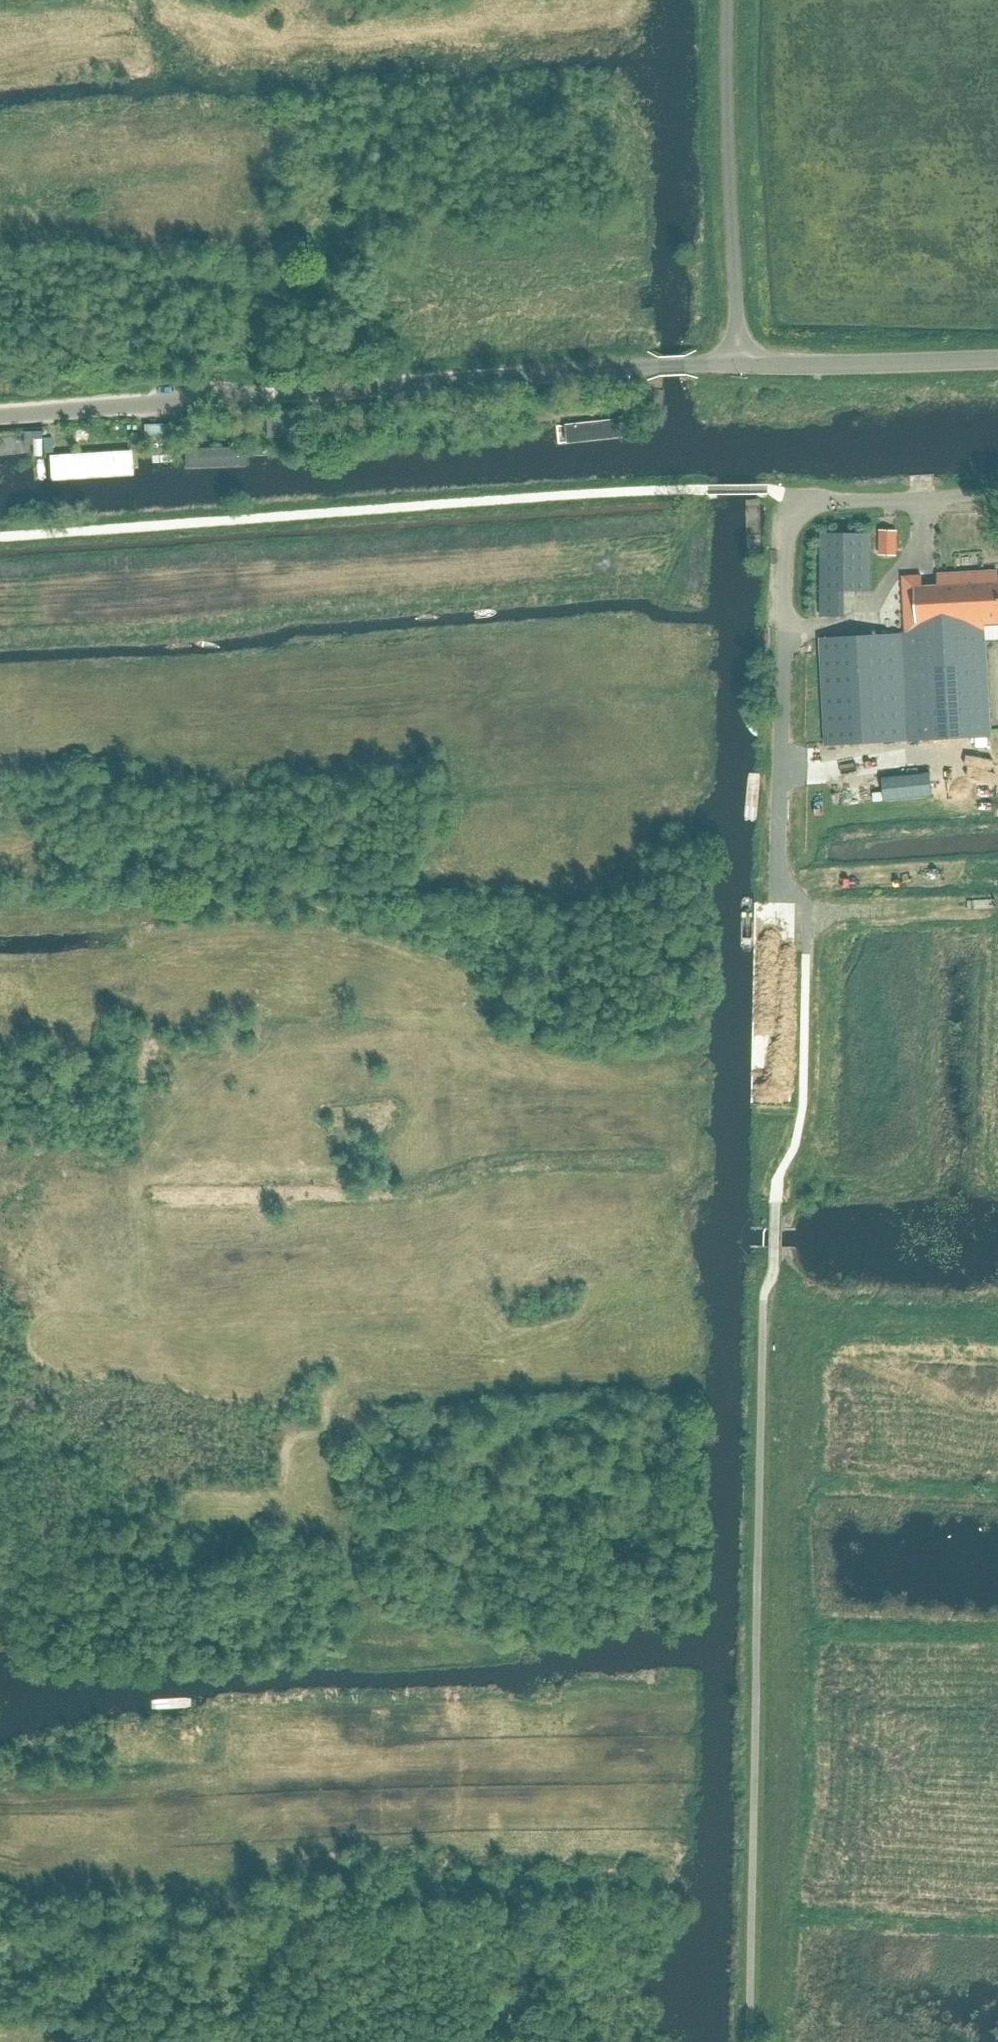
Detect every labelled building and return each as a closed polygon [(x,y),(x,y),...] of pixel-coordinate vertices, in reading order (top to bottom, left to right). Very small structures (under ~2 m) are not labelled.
[(519,391),(508,392),(509,404),(520,403),(519,391)] [(622,419),(548,424),(549,443),(622,438),(622,419)] [(180,423),(167,424),(168,435),(180,435),(180,423)] [(162,432),(149,432),(150,450),(163,449),(162,432)] [(235,450),(178,451),(179,468),(236,466),(235,450)] [(70,459),(71,478),(153,473),(151,453),(70,459)] [(897,555),(897,529),(877,528),(877,554),(897,555)] [(821,532),(819,615),(837,615),(837,590),(868,590),(869,533),(821,532)] [(819,637),(824,744),(989,735),(984,641),(983,622),(997,621),(997,575),(996,570),(936,574),(936,584),(922,585),(921,575),(902,576),(904,607),(905,624),(905,632),(819,637)]
